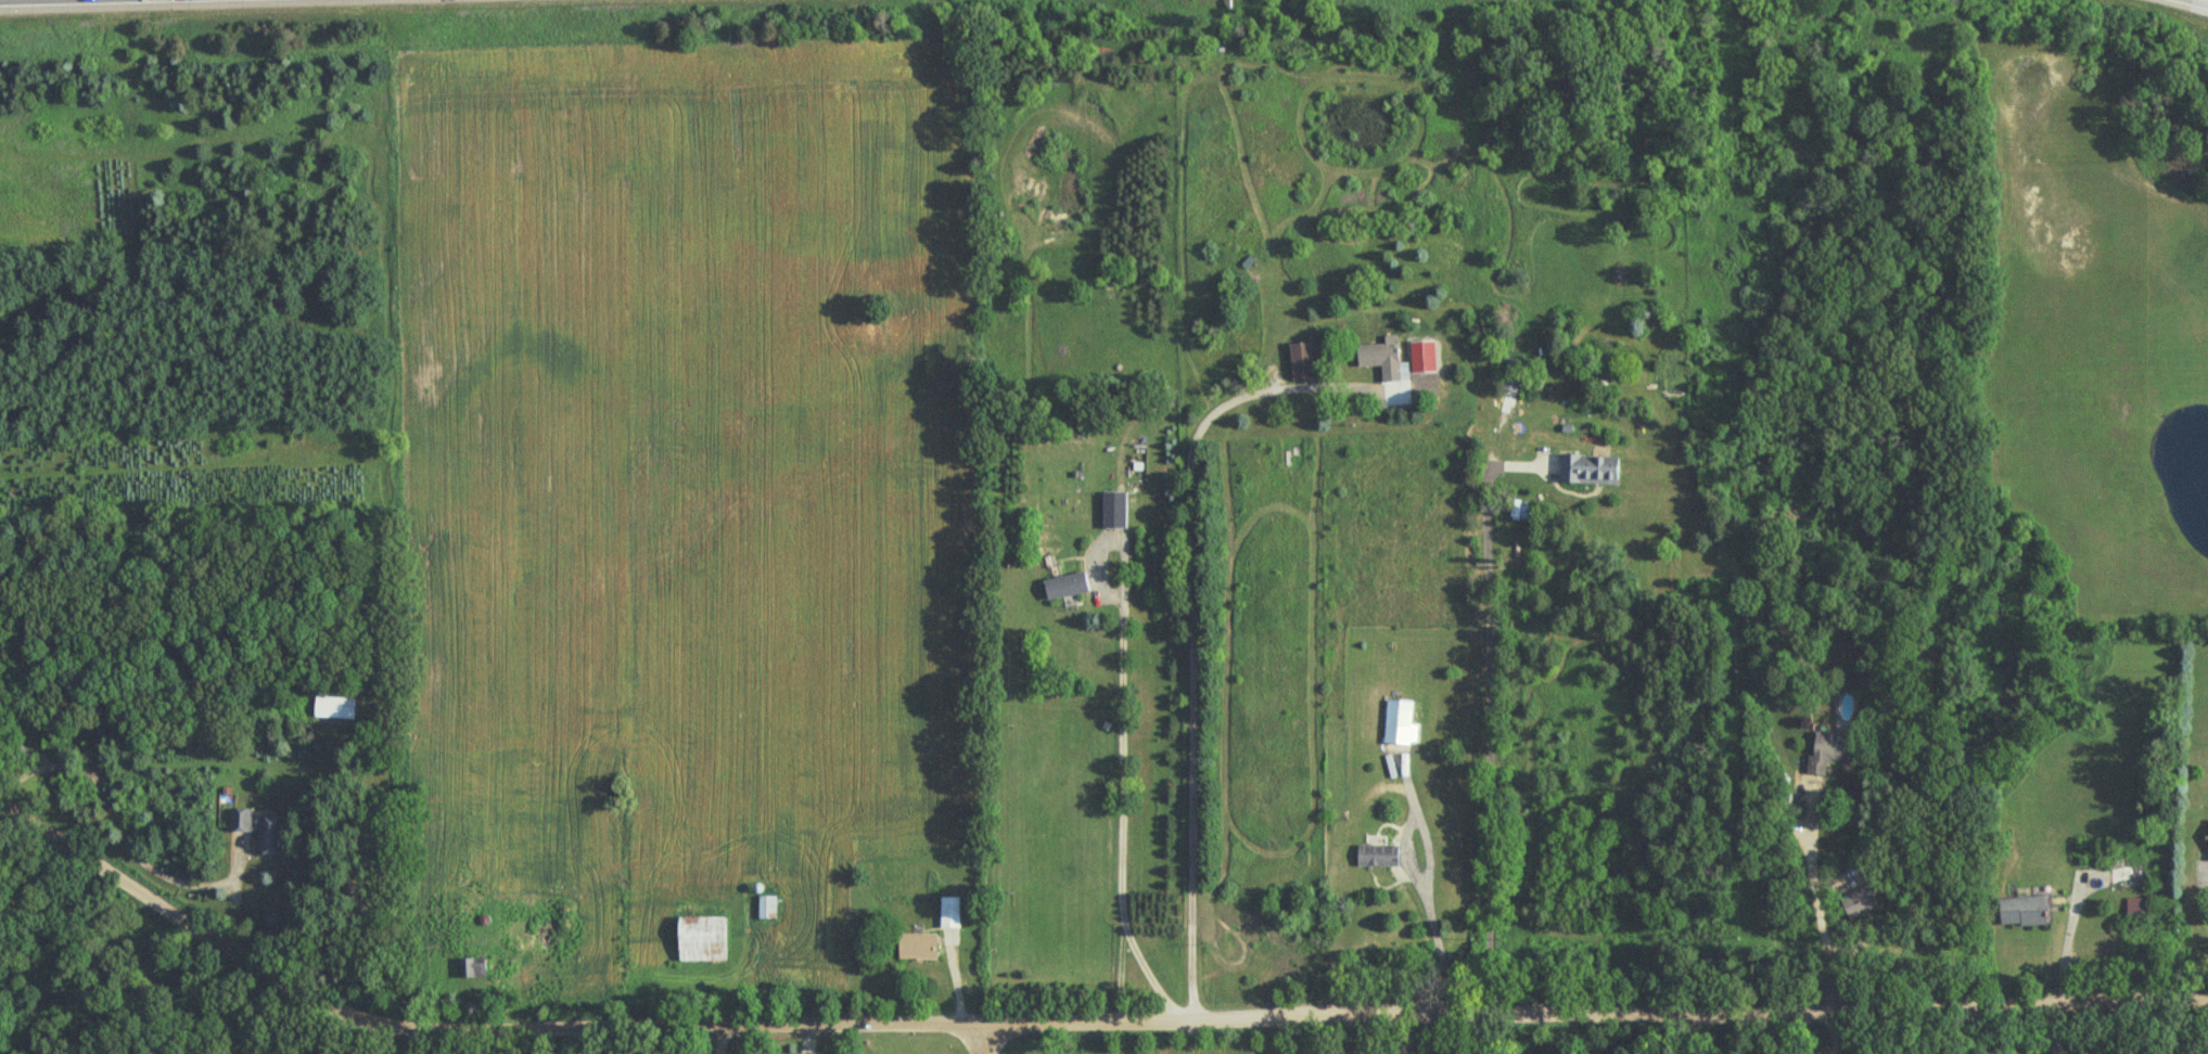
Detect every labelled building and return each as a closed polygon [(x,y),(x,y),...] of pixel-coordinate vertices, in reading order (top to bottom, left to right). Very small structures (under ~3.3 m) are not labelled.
[(1356,344),(1358,364),(1381,363),(1382,382),(1399,381),(1395,333),(1383,334),(1383,342),(1356,344)] [(1290,342),(1293,377),(1316,376),(1313,340),(1290,342)] [(1516,390),(1520,367),(1506,363),(1501,388),(1516,390)] [(1522,379),(1524,390),(1540,387),(1538,376),(1522,379)] [(1561,452),(1560,480),(1616,483),(1617,454),(1561,452)] [(1103,491),(1103,528),(1125,528),(1125,491),(1103,491)] [(1043,579),(1047,600),(1087,590),(1083,570),(1043,579)] [(310,717),(352,715),(350,689),(308,691),(310,717)] [(1386,698),(1382,743),(1407,745),(1408,742),(1416,742),(1418,723),(1409,722),(1412,700),(1386,698)] [(1815,732),(1811,773),(1825,774),(1827,757),(1848,759),(1850,736),(1815,732)] [(229,806),(228,830),(250,830),(250,807),(229,806)] [(258,817),(255,853),(276,856),(279,818),(258,817)] [(1356,845),(1355,865),(1394,866),(1394,846),(1356,845)] [(2108,887),(2142,885),(2141,861),(2107,863),(2108,887)] [(2044,922),(2041,895),(1998,898),(2001,926),(2044,922)] [(940,896),(940,926),(958,926),(958,896),(940,896)] [(2147,916),(2147,899),(2124,899),(2124,916),(2147,916)] [(678,959),(726,960),(726,905),(678,905),(678,959)] [(935,959),(935,931),(897,930),(897,959),(935,959)]
